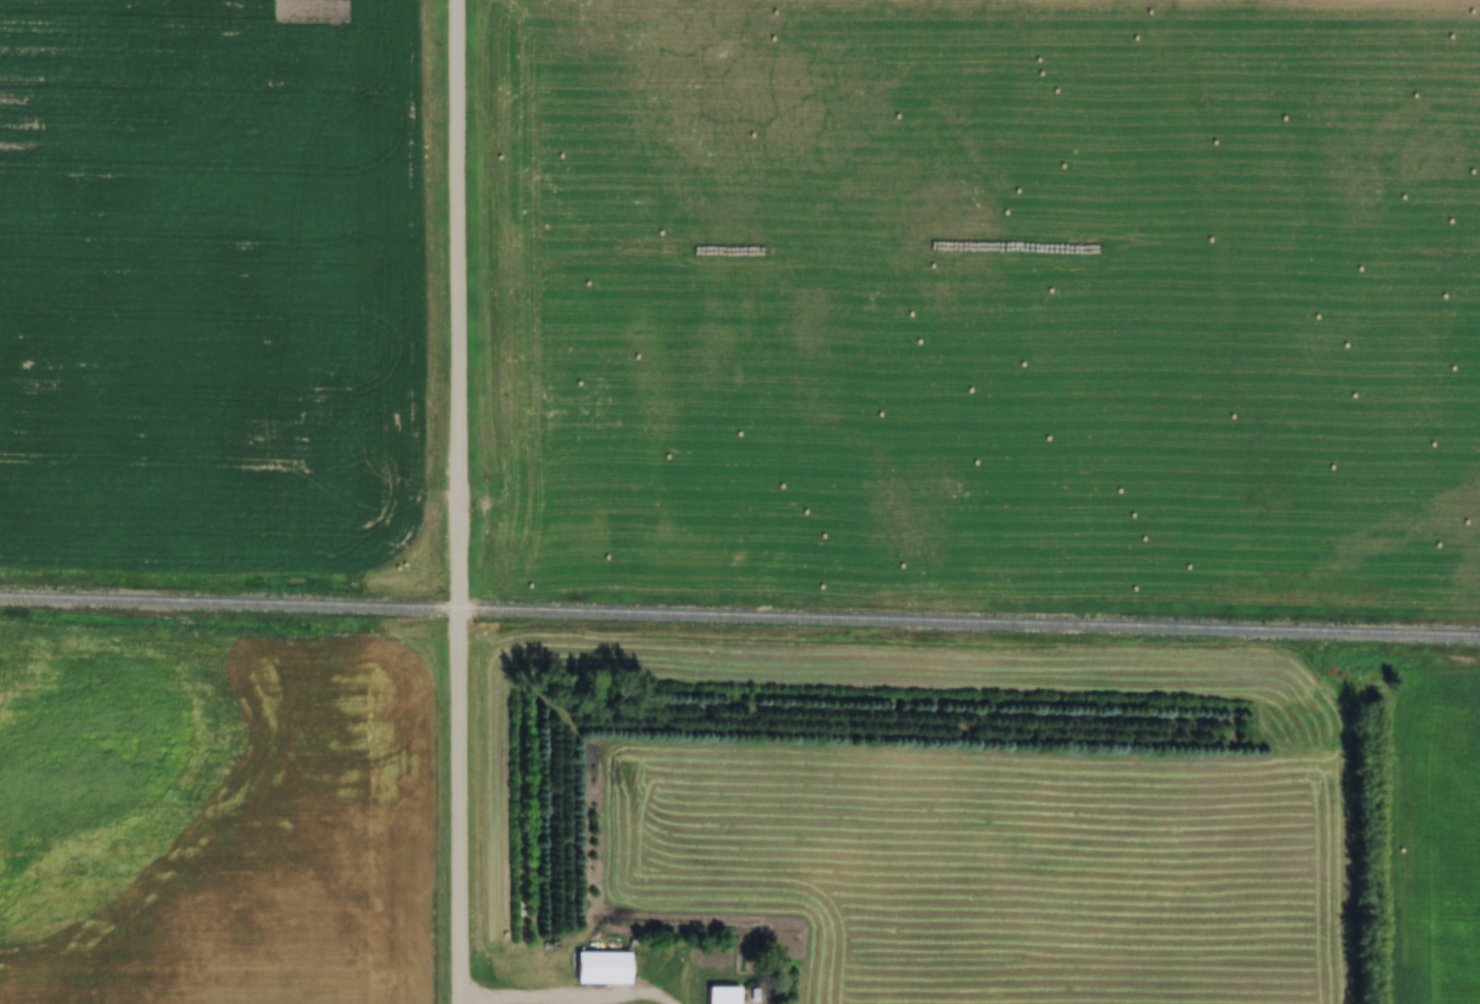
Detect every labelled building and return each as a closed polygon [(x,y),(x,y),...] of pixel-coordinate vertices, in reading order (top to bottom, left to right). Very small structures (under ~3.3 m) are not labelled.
[(577,953),(629,953),(629,985),(577,985),(577,953)] [(738,987),(738,1003),(707,1003),(707,987),(738,987)]
